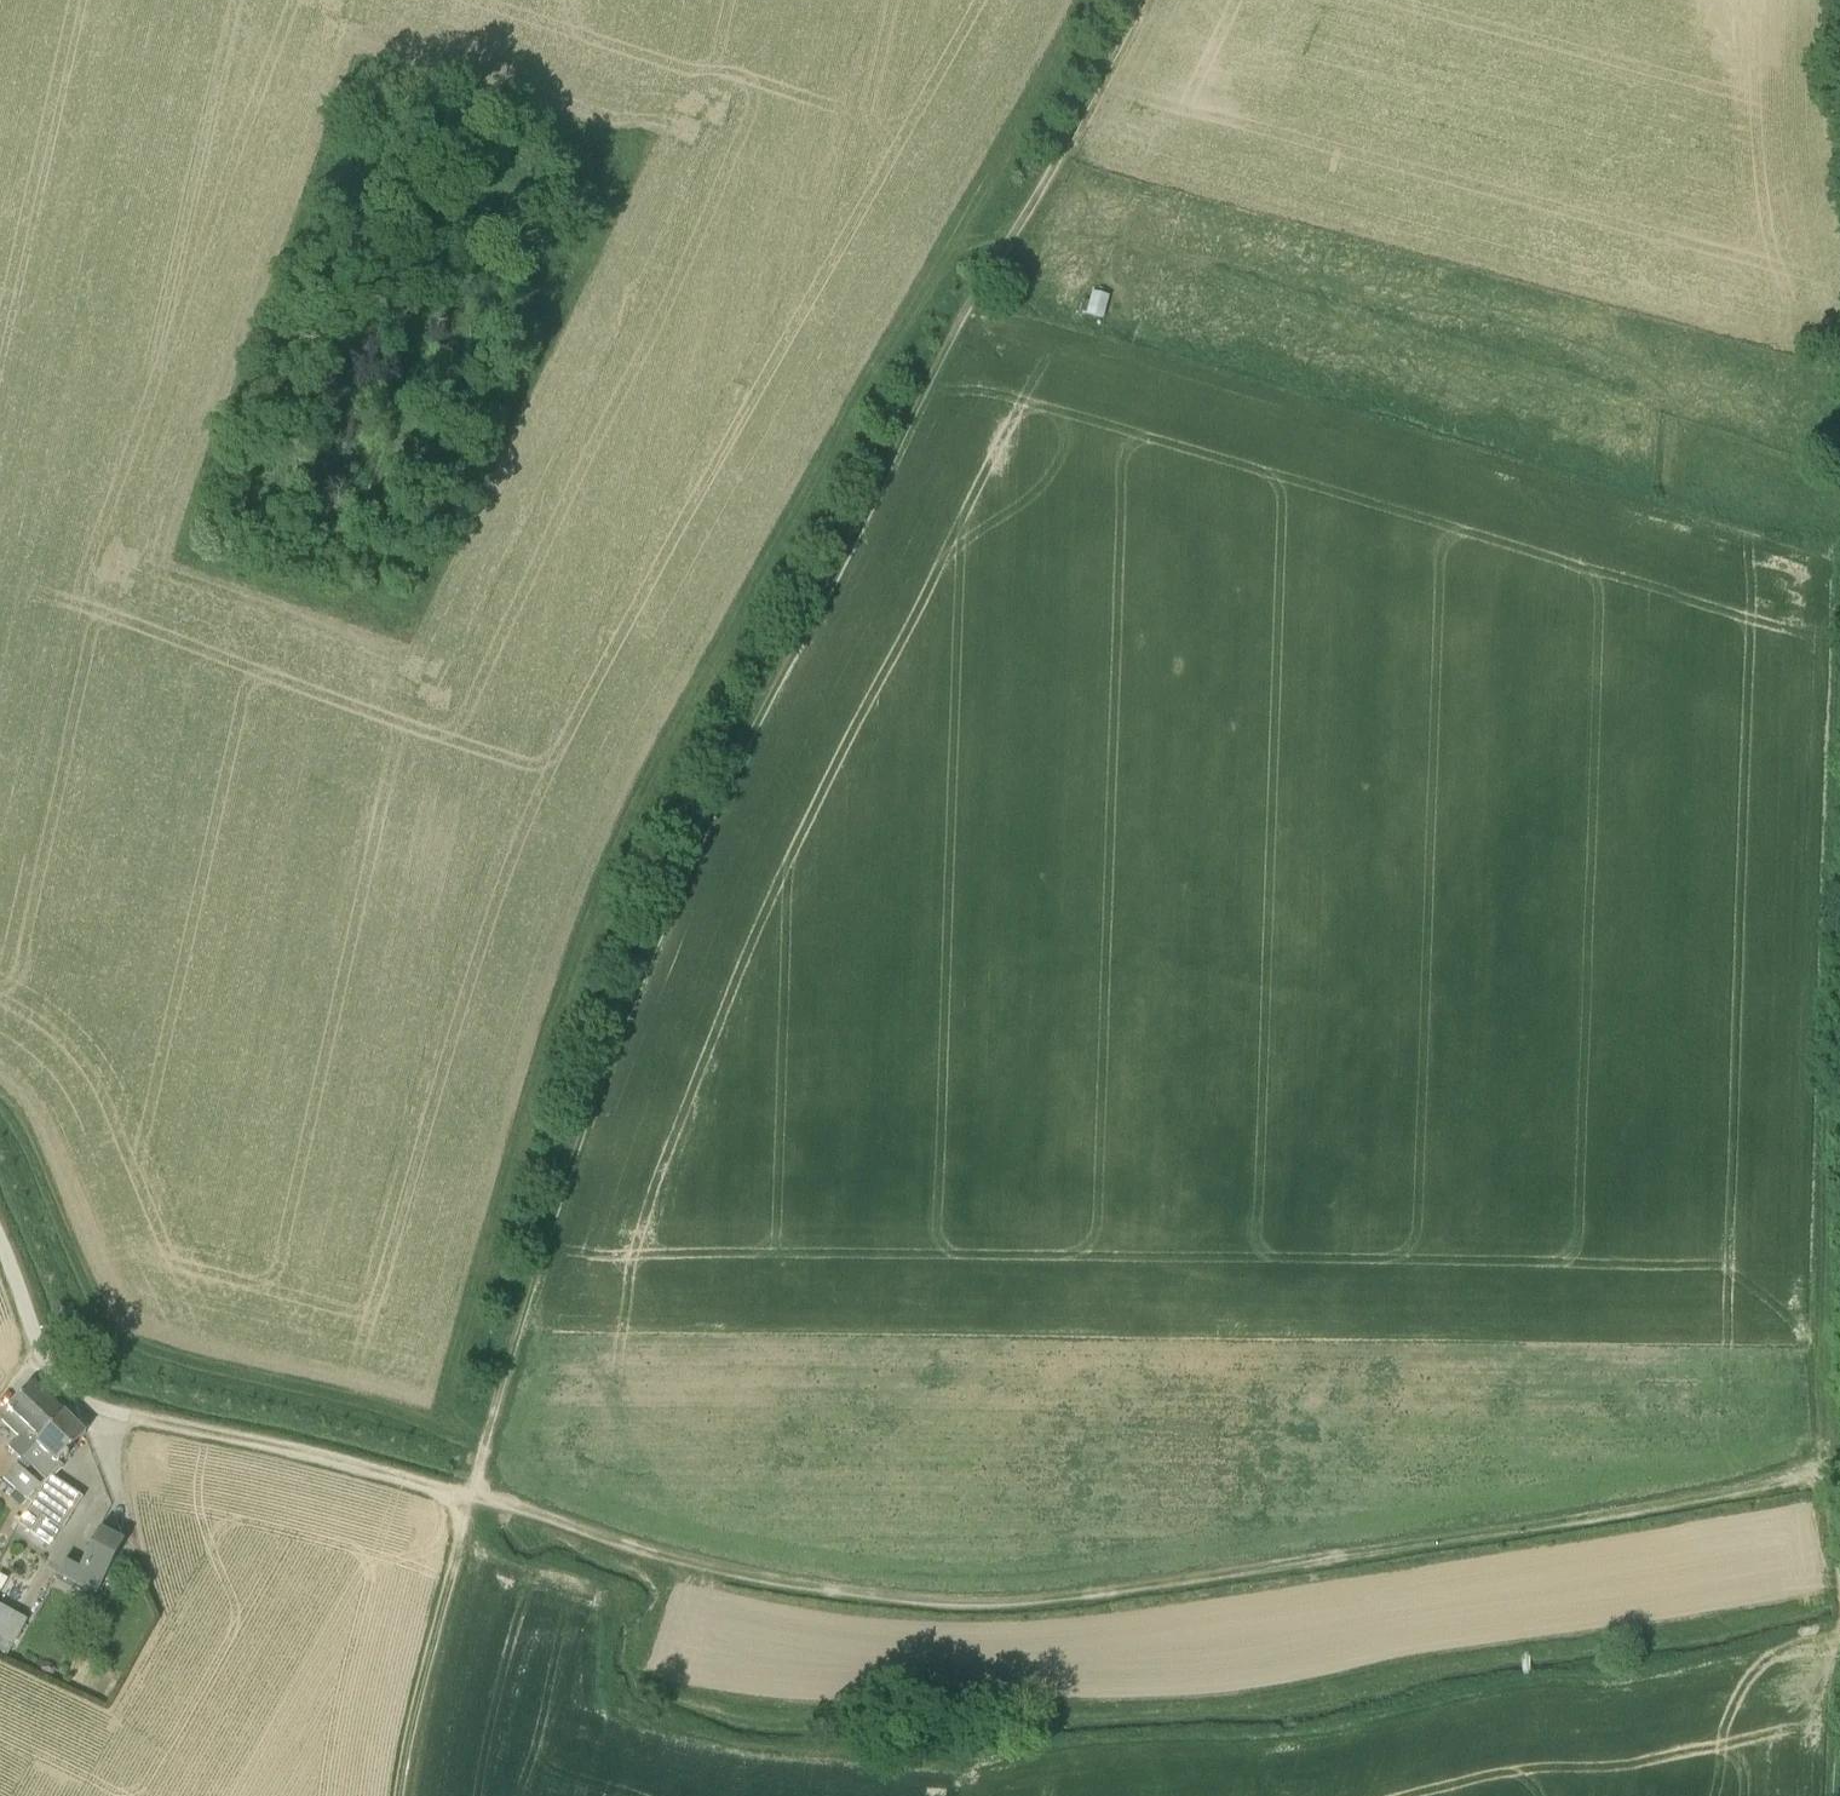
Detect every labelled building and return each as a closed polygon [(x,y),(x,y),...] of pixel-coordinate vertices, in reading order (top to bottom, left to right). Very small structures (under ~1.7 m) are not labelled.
[(1081,286),(1075,317),(1098,322),(1104,291),(1081,286)] [(62,1420),(31,1390),(8,1416),(10,1420),(0,1429),(15,1444),(17,1444),(18,1445),(8,1455),(20,1467),(21,1465),(62,1420)] [(56,1468),(84,1441),(62,1420),(21,1465),(45,1488),(19,1532),(47,1551),(58,1535),(60,1537),(82,1505),(53,1485),(63,1474),(56,1468)] [(24,1516),(27,1512),(25,1510),(38,1492),(16,1472),(15,1472),(0,1489),(0,1497),(20,1514),(21,1513),(24,1516)] [(92,1608),(123,1547),(99,1534),(78,1574),(64,1567),(57,1582),(58,1582),(54,1589),(71,1598),(75,1591),(84,1596),(81,1602),(92,1608)] [(0,1613),(0,1661),(6,1664),(12,1651),(14,1651),(27,1627),(0,1613)]
